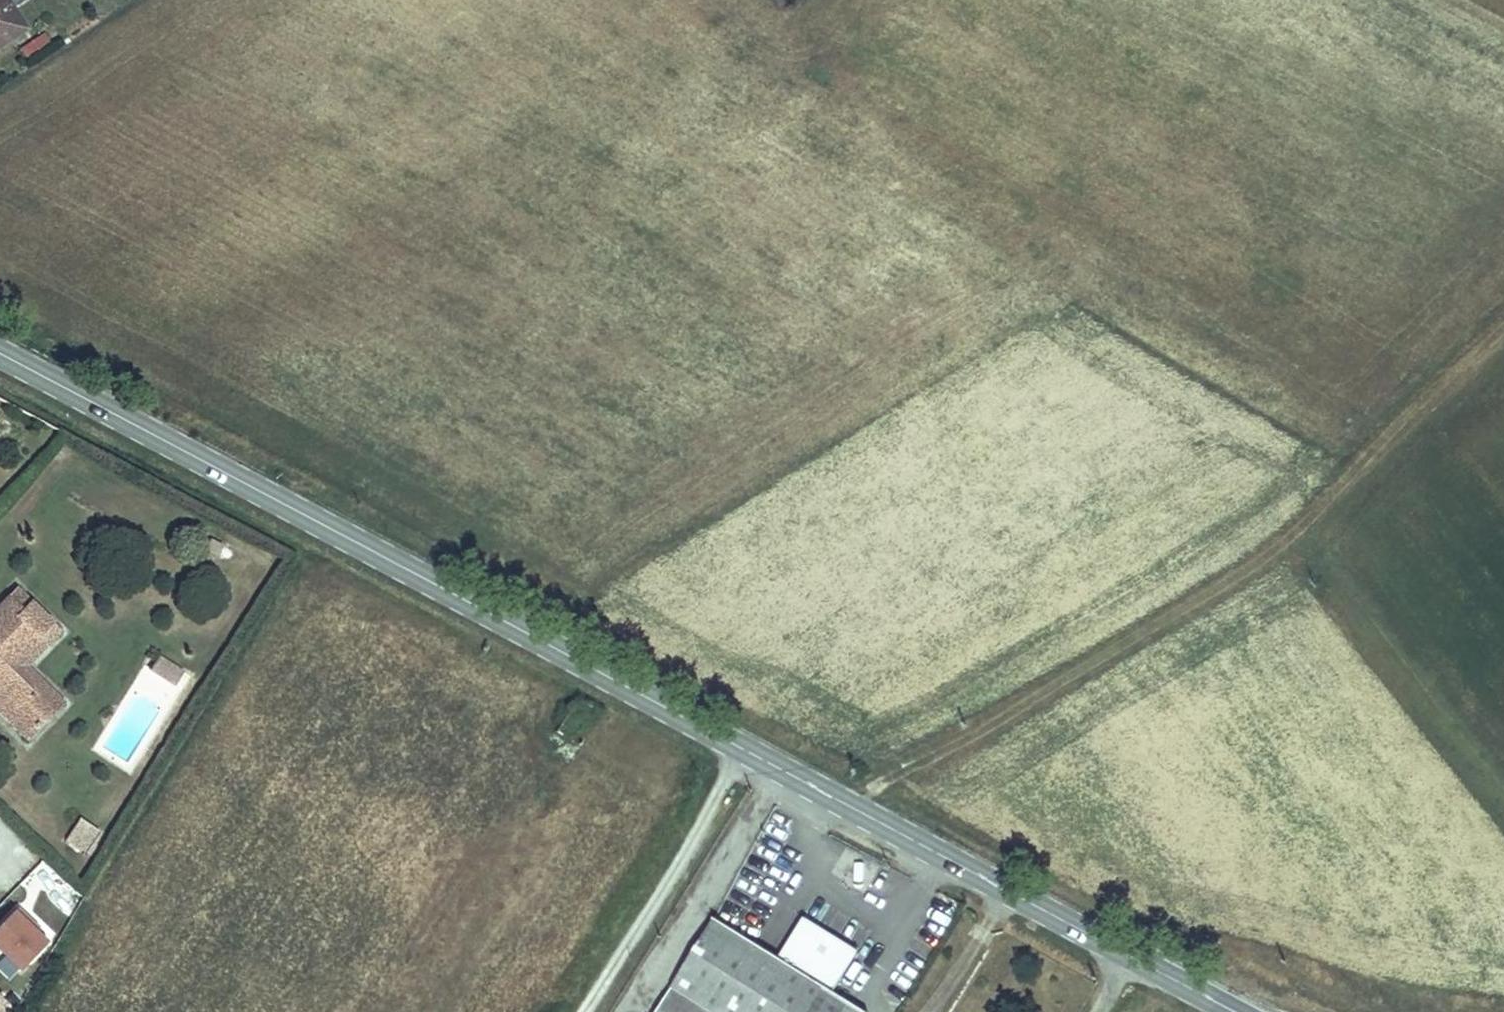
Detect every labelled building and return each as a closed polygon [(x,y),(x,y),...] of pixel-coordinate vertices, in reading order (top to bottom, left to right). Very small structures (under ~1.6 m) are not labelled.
[(30,33),(7,0),(0,0),(0,55),(30,33)] [(28,603),(11,586),(2,594),(19,611),(28,603)] [(11,707),(2,716),(24,736),(46,715),(27,696),(32,691),(5,664),(47,622),(28,603),(19,611),(2,594),(0,596),(0,696),(11,707)] [(60,699),(23,662),(55,631),(47,622),(5,664),(32,691),(27,696),(46,715),(60,699)] [(146,649),(136,664),(161,678),(169,662),(146,649)] [(0,696),(0,714),(2,716),(11,707),(0,696)] [(85,848),(96,832),(76,818),(65,834),(85,848)] [(85,848),(65,834),(62,839),(82,852),(85,848)] [(711,915),(670,984),(718,1011),(868,1011),(870,1009),(833,988),(859,944),(804,911),(778,955),(711,915)] [(47,942),(10,913),(0,926),(0,962),(20,977),(47,942)] [(670,984),(653,1011),(718,1011),(670,984)]
